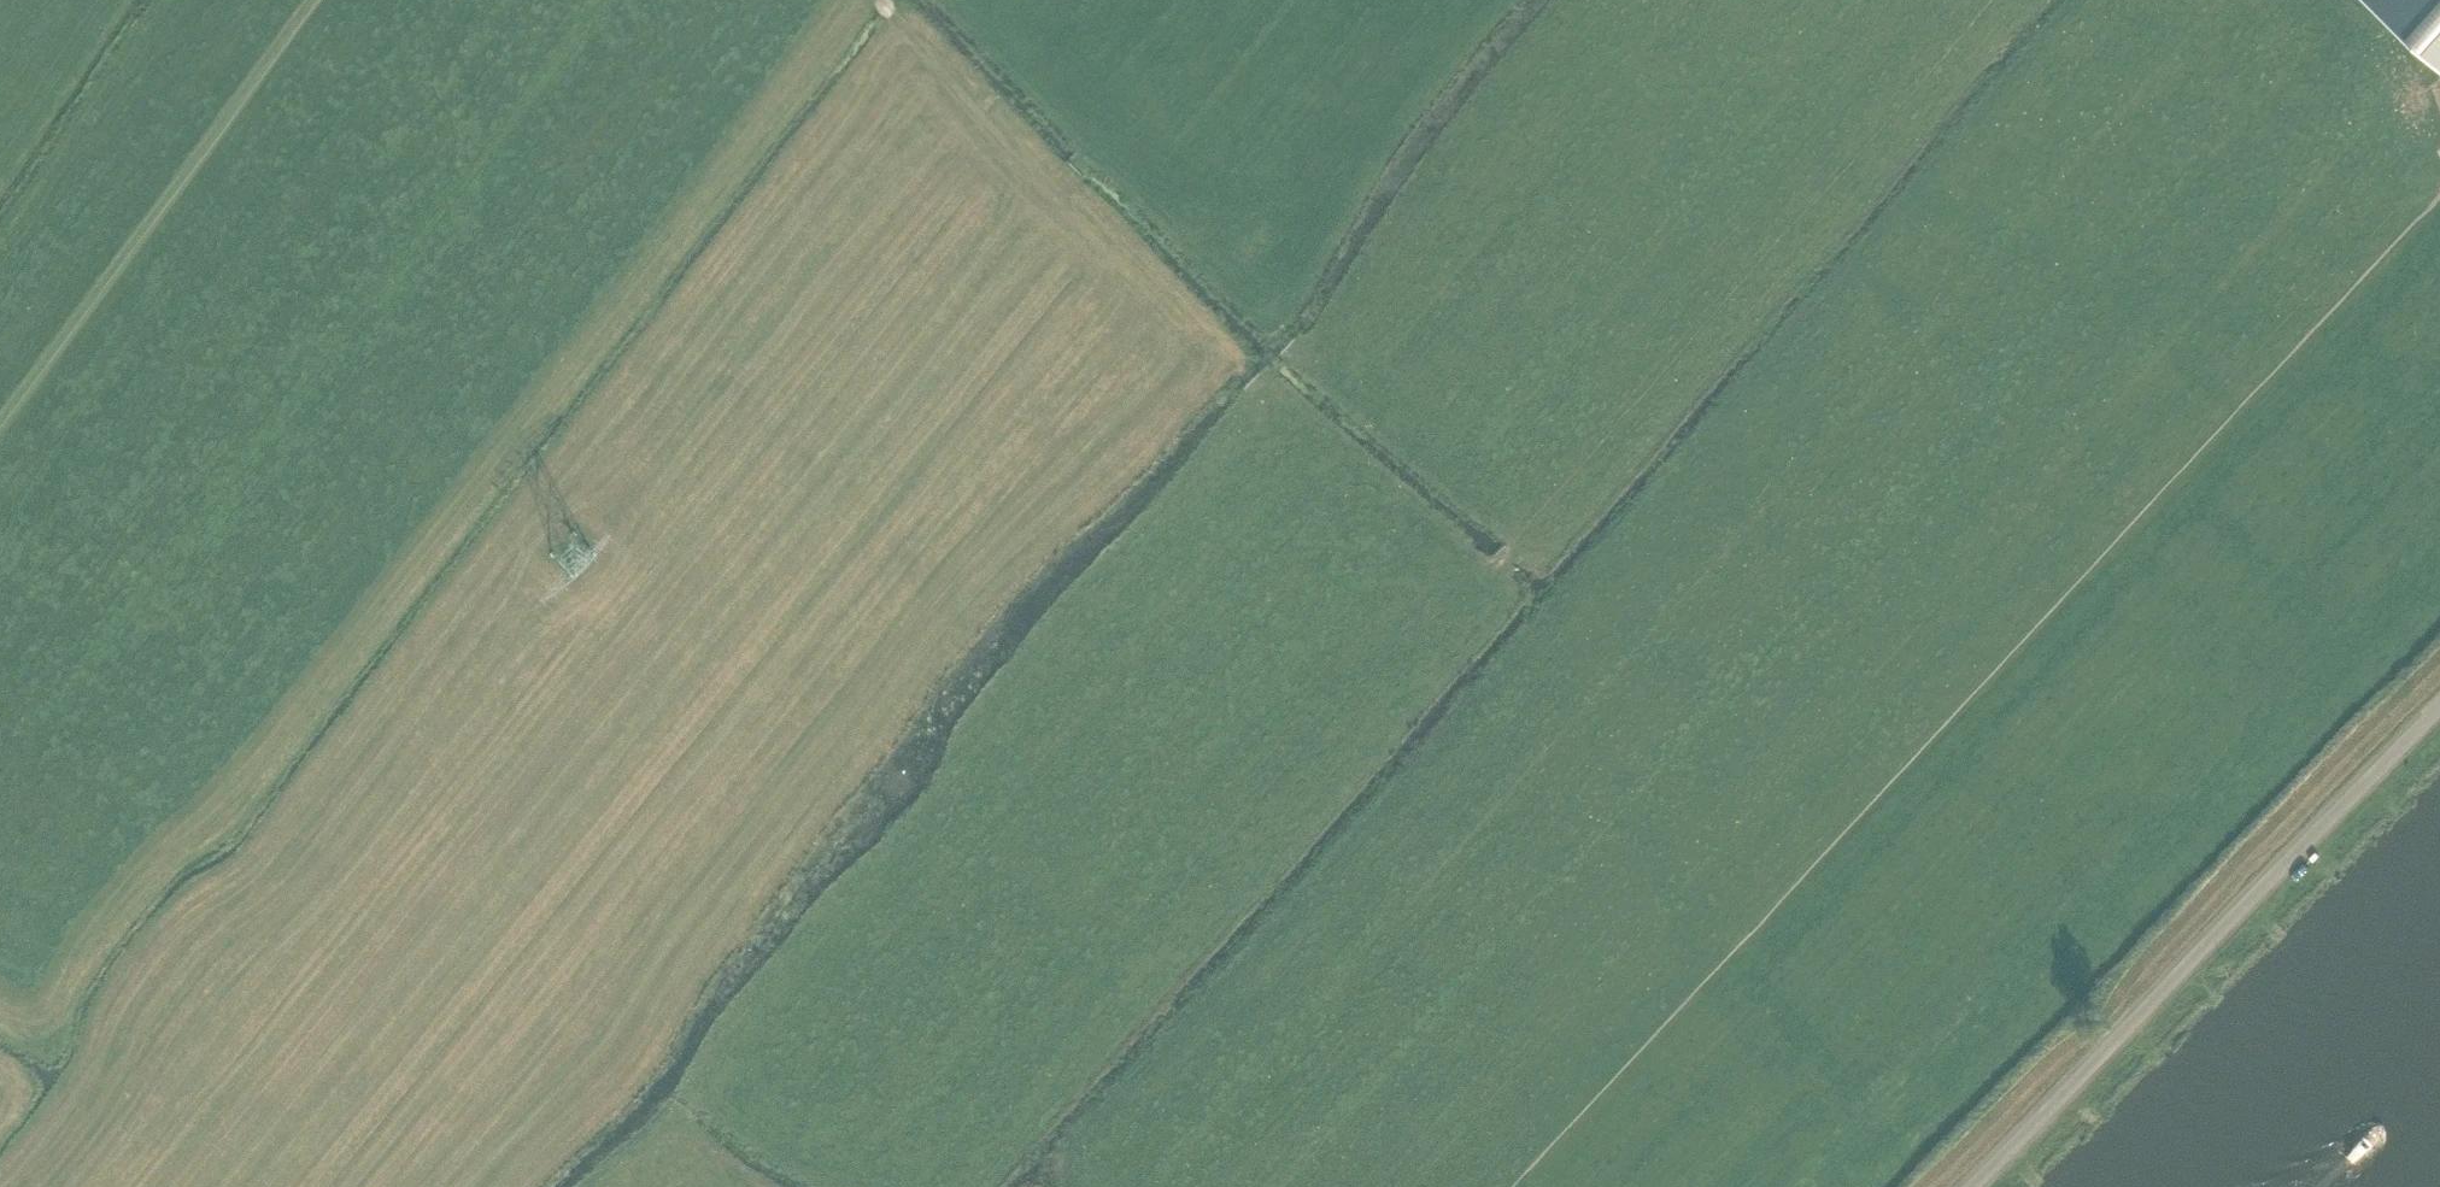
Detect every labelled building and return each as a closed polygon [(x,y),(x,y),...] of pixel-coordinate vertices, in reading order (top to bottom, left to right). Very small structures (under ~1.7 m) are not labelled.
[(2439,68),(2439,0),(2364,0),(2439,68)]
